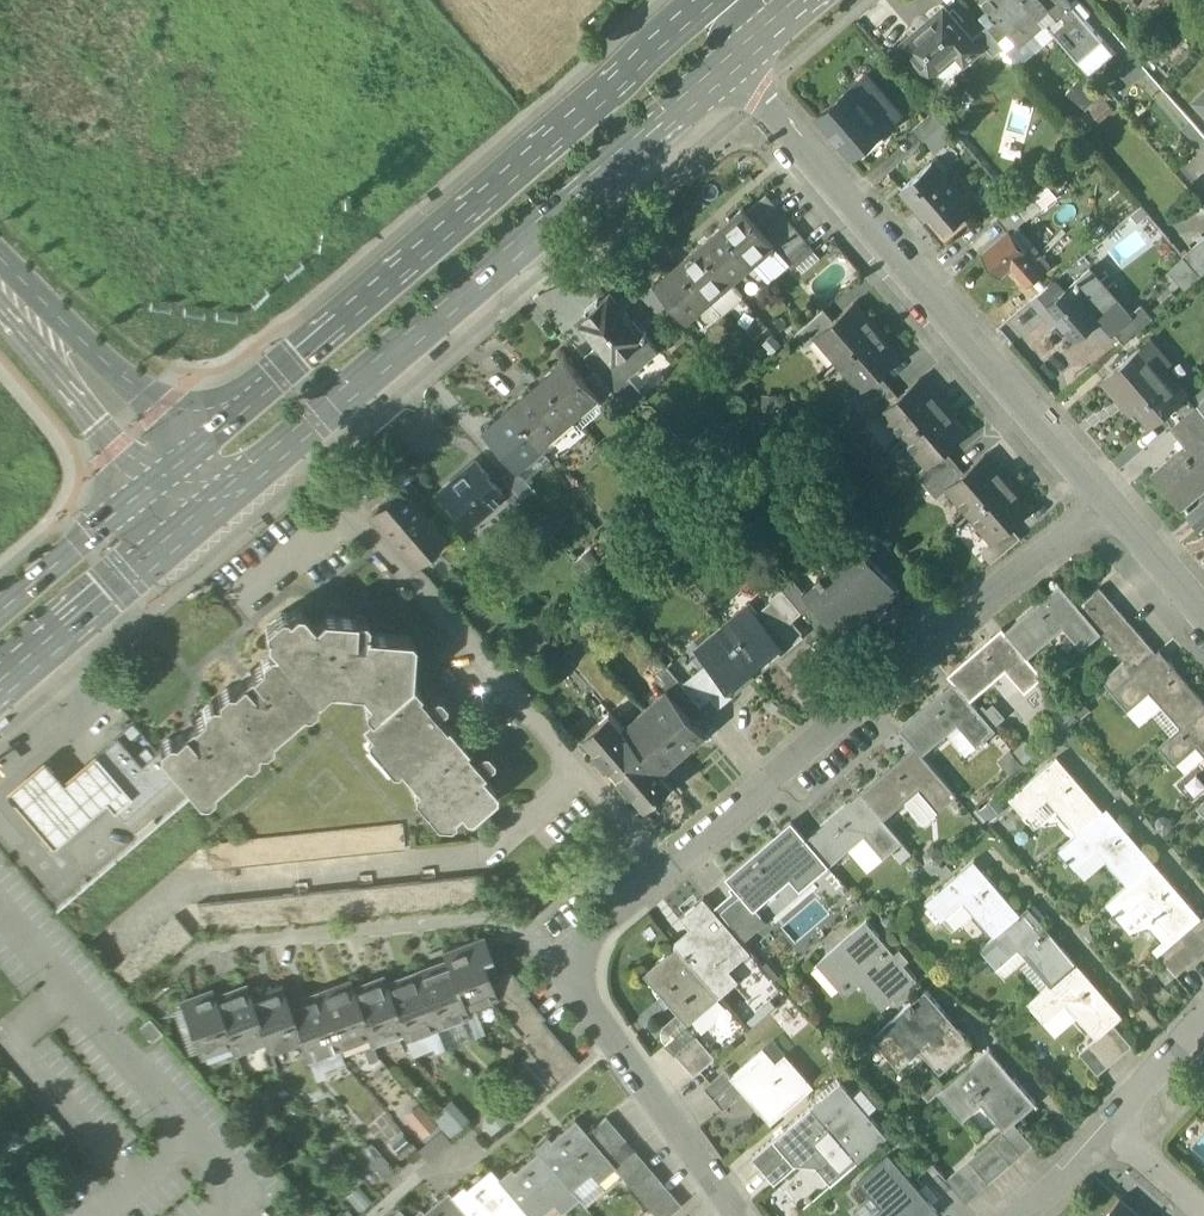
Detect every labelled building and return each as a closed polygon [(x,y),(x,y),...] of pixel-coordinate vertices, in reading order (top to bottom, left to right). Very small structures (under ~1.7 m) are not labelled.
[(985,2),(990,8),(988,10),(997,20),(998,21),(999,20),(1011,34),(1018,42),(1030,31),(1027,28),(1040,17),(1025,0),(987,0),(985,2)] [(1040,17),(1053,5),(1056,9),(1066,0),(1025,0),(1040,17)] [(1067,0),(1066,0),(1056,9),(1053,5),(1040,17),(1077,60),(1101,40),(1067,0)] [(944,8),(902,45),(931,78),(948,63),(953,69),(960,63),(963,67),(981,51),(944,8)] [(1011,34),(999,20),(998,21),(997,20),(987,28),(1002,45),(1009,39),(1008,37),(1011,34)] [(1002,45),(987,28),(978,36),(995,56),(1004,48),(1002,45)] [(902,116),(870,79),(858,89),(855,85),(850,89),(886,130),(902,116)] [(886,130),(850,89),(818,117),(853,159),(886,130)] [(1106,93),(1088,102),(1096,119),(1115,109),(1106,93)] [(933,111),(911,129),(922,142),(944,124),(933,111)] [(701,162),(684,178),(689,183),(706,167),(701,162)] [(941,182),(928,167),(902,190),(942,236),(974,208),(947,177),(941,182)] [(765,195),(746,211),(756,223),(775,206),(765,195)] [(1015,207),(1005,195),(984,212),(994,224),(998,222),(1015,207)] [(1015,207),(998,222),(1009,235),(1010,234),(1011,235),(1029,219),(1017,205),(1015,207)] [(775,206),(756,223),(765,234),(784,217),(775,206)] [(746,211),(742,208),(719,228),(751,265),(774,244),(765,234),(756,223),(746,211)] [(784,217),(765,234),(774,244),(793,228),(784,217)] [(751,265),(719,228),(698,246),(730,283),(751,265)] [(793,228),(774,244),(784,255),(803,239),(793,228)] [(1009,235),(984,257),(1002,277),(1013,268),(1028,255),(1026,253),(1011,235),(1010,234),(1009,235)] [(803,239),(784,255),(794,267),(813,250),(803,239)] [(1184,256),(1202,276),(1203,274),(1203,239),(1184,256)] [(730,283),(698,246),(676,266),(708,302),(719,316),(720,315),(721,316),(742,297),(741,297),(742,297),(730,283)] [(1028,255),(1013,268),(1028,285),(1050,267),(1033,247),(1026,253),(1028,255)] [(708,302),(676,266),(654,284),(686,321),(708,302)] [(1132,316),(1091,270),(1078,281),(1089,293),(1083,298),(1100,317),(1101,316),(1102,318),(1092,327),(1103,341),(1114,332),(1132,316)] [(1058,279),(1032,301),(1041,312),(1067,290),(1058,279)] [(1067,290),(1041,312),(1043,314),(1044,313),(1053,324),(1058,320),(1074,339),(1073,340),(1075,341),(1092,327),(1102,318),(1101,316),(1100,317),(1083,298),(1089,293),(1078,281),(1067,290)] [(645,335),(609,294),(600,303),(597,300),(585,310),(587,313),(578,321),(597,343),(614,362),(645,335)] [(833,321),(815,336),(816,337),(839,363),(876,330),(853,303),(833,321)] [(1132,316),(1114,332),(1124,343),(1153,318),(1144,307),(1132,316)] [(833,321),(823,310),(795,335),(804,346),(816,337),(815,336),(833,321)] [(876,330),(839,363),(861,389),(862,390),(879,375),(900,357),(876,330)] [(614,362),(597,343),(582,355),(594,369),(614,391),(631,411),(646,399),(614,362)] [(644,395),(674,367),(654,347),(625,375),(644,395)] [(1141,347),(1104,379),(1133,413),(1139,408),(1153,425),(1165,415),(1187,395),(1164,368),(1161,370),(1141,347)] [(583,379),(565,358),(541,379),(574,417),(597,398),(598,397),(583,379)] [(614,391),(594,369),(583,379),(598,397),(597,398),(601,402),(614,391)] [(879,375),(862,390),(861,389),(850,399),(860,411),(889,386),(879,375)] [(541,379),(506,409),(539,447),(574,417),(541,379)] [(898,396),(880,412),(882,413),(904,439),(942,406),(918,379),(898,396)] [(889,386),(860,411),(871,423),(882,413),(880,412),(898,396),(889,386)] [(1187,395),(1165,415),(1174,425),(1197,406),(1187,395)] [(965,433),(942,406),(904,439),(926,465),(927,466),(945,451),(965,433)] [(1172,427),(1185,442),(1203,425),(1203,415),(1197,406),(1174,425),(1172,427)] [(539,447),(506,409),(479,432),(510,468),(512,470),(513,469),(539,447)] [(1185,442),(1188,445),(1153,474),(1181,506),(1203,486),(1203,425),(1185,442)] [(945,451),(927,466),(926,465),(915,475),(926,487),(954,462),(945,451)] [(963,473),(946,488),(947,490),(970,516),(1008,483),(984,455),(963,473)] [(474,462),(437,494),(461,522),(480,506),(484,511),(502,495),(474,462)] [(954,462),(926,487),(936,499),(947,490),(946,488),(963,473),(954,462)] [(530,489),(513,469),(512,470),(510,468),(501,476),(520,498),(530,489)] [(1008,483),(970,516),(991,540),(993,542),(1011,526),(1031,509),(1008,483)] [(437,535),(397,489),(371,512),(411,558),(437,535)] [(1189,516),(1200,529),(1203,525),(1203,504),(1189,516)] [(892,550),(856,514),(841,526),(855,544),(857,543),(875,564),(892,550)] [(1011,526),(993,542),(991,540),(980,550),(991,562),(1020,537),(1011,526)] [(875,564),(857,543),(855,544),(854,545),(858,550),(824,579),(820,574),(816,578),(819,581),(804,593),(803,592),(802,593),(800,594),(810,606),(838,640),(880,605),(881,607),(898,592),(875,564)] [(802,593),(792,581),(782,589),(803,613),(810,606),(800,594),(802,593)] [(1059,585),(1004,631),(1027,657),(1062,627),(1081,649),(1100,633),(1097,629),(1087,618),(1077,606),(1059,585)] [(1098,587),(1077,606),(1087,618),(1109,599),(1098,587)] [(803,613),(782,589),(768,600),(771,604),(772,603),(790,623),(803,613)] [(1109,599),(1087,618),(1097,629),(1118,610),(1109,599)] [(771,604),(757,616),(748,605),(722,627),(759,671),(801,637),(790,623),(772,603),(771,604)] [(363,618),(322,616),(312,625),(300,610),(294,610),(266,634),(267,639),(276,651),(309,689),(323,678),(333,681),(333,688),(347,689),(347,681),(360,682),(360,690),(377,710),(410,682),(413,641),(408,636),(366,633),(367,623),(363,618)] [(1118,610),(1097,629),(1100,633),(1106,639),(1127,621),(1118,610)] [(1127,621),(1106,639),(1115,650),(1137,632),(1127,621)] [(759,671),(722,627),(694,651),(710,670),(696,682),(710,699),(717,707),(759,671)] [(1002,628),(947,675),(953,683),(969,701),(1005,670),(1024,692),(1043,676),(1027,657),(1004,631),(1002,628)] [(1137,632),(1115,650),(1124,661),(1146,642),(1137,632)] [(1146,642),(1124,661),(1134,672),(1156,653),(1146,642)] [(276,651),(218,701),(258,747),(316,698),(309,689),(276,651)] [(1159,651),(1156,653),(1134,672),(1111,692),(1127,710),(1149,691),(1180,727),(1203,706),(1203,703),(1159,651)] [(1124,661),(1102,681),(1111,692),(1134,672),(1124,661)] [(681,684),(666,667),(654,678),(671,697),(672,696),(689,716),(700,707),(681,684)] [(696,682),(691,676),(681,684),(700,707),(710,699),(696,682)] [(377,710),(361,724),(408,779),(457,737),(447,725),(439,732),(431,722),(445,710),(445,706),(440,699),(435,698),(421,711),(412,700),(420,694),(410,682),(377,710)] [(969,701),(953,683),(899,729),(915,748),(921,755),(957,724),(976,746),(995,730),(969,701)] [(689,716),(672,696),(671,697),(650,715),(683,753),(705,734),(689,716)] [(218,701),(159,751),(198,798),(258,747),(218,701)] [(1180,727),(1158,746),(1174,765),(1196,746),(1203,756),(1203,706),(1180,727)] [(629,733),(611,714),(583,738),(596,753),(610,769),(609,770),(617,779),(619,778),(633,795),(646,811),(674,786),(629,733)] [(683,753),(650,715),(629,733),(662,772),(683,753)] [(141,765),(117,737),(96,755),(130,795),(115,809),(123,819),(176,773),(157,751),(141,765)] [(457,737),(408,779),(439,816),(454,818),(460,812),(465,819),(471,819),(495,799),(496,793),(481,775),(493,766),(493,761),(487,754),(483,753),(468,766),(459,755),(467,749),(457,737)] [(915,748),(861,794),(883,820),(919,789),(937,811),(956,795),(921,755),(915,748)] [(63,783),(44,761),(8,792),(54,845),(106,800),(114,810),(115,809),(114,807),(128,795),(95,756),(96,755),(96,754),(63,783)] [(1103,812),(1056,758),(1009,799),(1025,818),(1047,799),(1077,834),(1103,812)] [(861,794),(807,841),(828,866),(829,867),(864,837),(883,858),(902,842),(883,820),(861,794)] [(1077,834),(1059,851),(1074,869),(1096,850),(1127,886),(1153,863),(1107,809),(1103,812),(1077,834)] [(402,823),(388,824),(391,851),(405,850),(402,823)] [(791,823),(726,880),(738,894),(753,911),(755,910),(800,871),(810,882),(828,866),(807,841),(791,823)] [(388,824),(374,826),(377,852),(391,851),(388,824)] [(374,826),(360,827),(363,854),(377,852),(374,826)] [(360,827),(346,829),(349,855),(363,854),(360,827)] [(346,829),(332,830),(335,857),(349,855),(346,829)] [(332,830),(318,832),(320,858),(335,857),(332,830)] [(304,833),(290,835),(292,861),(306,860),(304,833)] [(290,835),(276,836),(278,862),(292,861),(290,835)] [(276,836),(262,837),(264,864),(278,862),(276,836)] [(262,837),(247,839),(250,865),(264,864),(262,837)] [(247,839),(233,840),(236,867),(250,865),(247,839)] [(233,840),(219,842),(222,868),(236,867),(233,840)] [(219,842),(205,843),(208,870),(222,868),(219,842)] [(1020,916),(972,861),(925,903),(941,921),(963,903),(994,938),(1020,916)] [(1200,919),(1153,863),(1127,886),(1105,905),(1121,923),(1144,904),(1175,941),(1181,936),(1192,926),(1200,919)] [(753,911),(738,894),(717,912),(738,937),(761,917),(755,910),(753,911)] [(310,895),(296,897),(299,923),(313,922),(310,895)] [(296,897),(282,898),(285,925),(299,923),(296,897)] [(282,898),(268,900),(271,926),(285,925),(282,898)] [(717,912),(704,898),(680,919),(692,932),(675,947),(720,997),(739,981),(724,965),(745,946),(738,937),(717,912)] [(268,900),(254,901),(256,927),(271,926),(268,900)] [(254,901),(240,902),(242,929),(256,927),(254,901)] [(240,902),(226,904),(228,930),(242,929),(240,902)] [(226,904),(212,905),(214,932),(228,930),(226,904)] [(212,905),(198,907),(200,933),(214,932),(212,905)] [(1075,963),(1028,909),(994,938),(980,950),(996,968),(1018,949),(1049,985),(1075,963)] [(1203,915),(1200,919),(1192,926),(1203,939),(1203,916),(1203,915)] [(193,938),(175,918),(165,927),(182,947),(193,938)] [(916,979),(866,921),(822,960),(846,988),(859,976),(885,1006),(916,979)] [(1192,926),(1181,936),(1199,957),(1203,953),(1203,939),(1192,926)] [(182,947),(165,927),(154,937),(172,957),(182,947)] [(481,935),(456,946),(461,959),(486,949),(481,935)] [(1199,957),(1181,936),(1175,941),(1169,945),(1188,967),(1199,957)] [(172,957),(154,937),(143,946),(161,966),(172,957)] [(1188,967),(1169,945),(1158,955),(1177,977),(1188,967)] [(161,966),(143,946),(133,955),(150,975),(161,966)] [(486,949),(461,959),(456,946),(443,950),(447,962),(464,1006),(494,995),(488,980),(498,976),(486,949)] [(720,997),(675,947),(643,974),(689,1025),(720,997)] [(150,975),(133,955),(122,964),(139,984),(150,975)] [(447,962),(427,970),(426,967),(415,971),(416,974),(436,1025),(466,1013),(464,1006),(447,962)] [(1049,985),(1027,1004),(1043,1023),(1065,1004),(1096,1040),(1102,1034),(1113,1025),(1122,1017),(1075,963),(1049,985)] [(498,976),(488,980),(494,995),(496,1002),(519,982),(510,972),(498,976)] [(436,1025),(416,974),(397,982),(396,979),(385,983),(402,1029),(405,1037),(436,1025)] [(383,977),(362,985),(361,983),(351,987),(369,1035),(371,1041),(402,1029),(385,983),(383,977)] [(519,982),(496,1002),(499,1009),(504,1014),(526,995),(528,994),(519,982)] [(349,983),(330,990),(329,988),(318,992),(338,1046),(369,1035),(351,987),(349,983)] [(280,986),(266,990),(267,993),(250,999),(265,1039),(269,1050),(300,1039),(288,1006),(280,986)] [(246,988),(225,996),(224,993),(214,996),(232,1044),(234,1050),(265,1039),(250,999),(246,988)] [(212,990),(199,995),(199,997),(180,1005),(200,1056),(232,1044),(214,996),(212,990)] [(945,1012),(926,990),(872,1037),(891,1060),(913,1041),(940,1073),(973,1045),(959,1029),(954,1033),(940,1017),(945,1012)] [(318,992),(304,997),(305,999),(288,1006),(300,1039),(307,1058),(338,1046),(318,992)] [(526,995),(504,1014),(513,1025),(535,1006),(526,995)] [(535,1006),(513,1025),(522,1035),(522,1036),(541,1020),(545,1017),(535,1006)] [(541,1020),(522,1036),(522,1035),(519,1038),(529,1049),(551,1031),(541,1020)] [(1132,1047),(1113,1025),(1102,1034),(1121,1056),(1132,1047)] [(551,1031),(529,1049),(538,1060),(560,1042),(551,1031)] [(1121,1056),(1102,1034),(1096,1040),(1091,1044),(1110,1066),(1121,1056)] [(695,1037),(674,1055),(684,1067),(706,1049),(695,1037)] [(560,1042),(538,1060),(547,1071),(569,1052),(560,1042)] [(1091,1044),(1080,1053),(1099,1075),(1110,1066),(1091,1044)] [(706,1049),(684,1067),(693,1077),(715,1058),(706,1049)] [(1036,1104),(989,1049),(944,1088),(939,1092),(957,1113),(972,1100),(974,1103),(979,1100),(1004,1130),(1012,1123),(1036,1104)] [(763,1050),(732,1077),(745,1092),(772,1123),(812,1088),(791,1063),(781,1071),(763,1050)] [(569,1052),(547,1071),(557,1082),(579,1063),(569,1052)] [(530,1070),(519,1081),(533,1096),(544,1085),(530,1070)] [(727,1071),(706,1090),(723,1110),(745,1092),(732,1077),(727,1071)] [(934,1076),(917,1090),(927,1102),(939,1092),(944,1088),(934,1076)] [(888,1136),(841,1082),(811,1108),(858,1162),(888,1136)] [(453,1097),(430,1107),(440,1130),(463,1120),(453,1097)] [(413,1100),(400,1114),(419,1133),(433,1120),(413,1100)] [(858,1162),(811,1108),(774,1140),(784,1150),(796,1165),(797,1165),(816,1166),(832,1184),(858,1162)] [(606,1117),(586,1134),(596,1145),(616,1128),(606,1117)] [(574,1120),(550,1140),(546,1136),(534,1147),(538,1152),(569,1188),(589,1171),(598,1181),(613,1168),(614,1167),(605,1156),(596,1145),(586,1134),(574,1120)] [(1032,1146),(1012,1123),(1004,1130),(1001,1132),(1021,1156),(1032,1146)] [(437,1128),(416,1147),(422,1154),(443,1135),(437,1128)] [(616,1128),(596,1145),(605,1156),(625,1139),(616,1128)] [(1010,1165),(1021,1156),(1001,1132),(990,1142),(1010,1165)] [(625,1139),(605,1156),(614,1167),(635,1150),(625,1139)] [(774,1140),(753,1158),(762,1169),(784,1150),(774,1140)] [(1010,1165),(990,1142),(979,1151),(999,1175),(1010,1165)] [(614,1167),(613,1168),(623,1179),(644,1160),(635,1150),(614,1167)] [(784,1150),(762,1169),(775,1184),(796,1165),(784,1150)] [(999,1175),(979,1151),(968,1160),(988,1184),(999,1175)] [(514,1172),(510,1168),(498,1178),(529,1215),(530,1215),(536,1215),(551,1203),(559,1213),(577,1198),(569,1188),(538,1152),(514,1172)] [(888,1156),(860,1181),(888,1213),(885,1215),(931,1215),(936,1211),(888,1156)] [(644,1160),(623,1179),(632,1189),(653,1171),(644,1160)] [(978,1193),(988,1184),(968,1160),(958,1170),(978,1193)] [(465,1188),(462,1184),(450,1194),(449,1195),(467,1215),(528,1215),(529,1215),(498,1178),(489,1168),(465,1188)] [(978,1193),(958,1170),(947,1179),(967,1202),(978,1193)] [(653,1171),(632,1189),(641,1200),(663,1182),(653,1171)] [(663,1182),(641,1200),(650,1211),(672,1193),(663,1182)] [(422,1212),(419,1209),(410,1215),(467,1215),(449,1195),(450,1194),(447,1191),(422,1212)] [(650,1211),(654,1215),(668,1215),(682,1204),(672,1193),(650,1211)] [(1121,1199),(1105,1215),(1140,1215),(1121,1199)] [(398,1207),(388,1215),(406,1215),(398,1207)]
